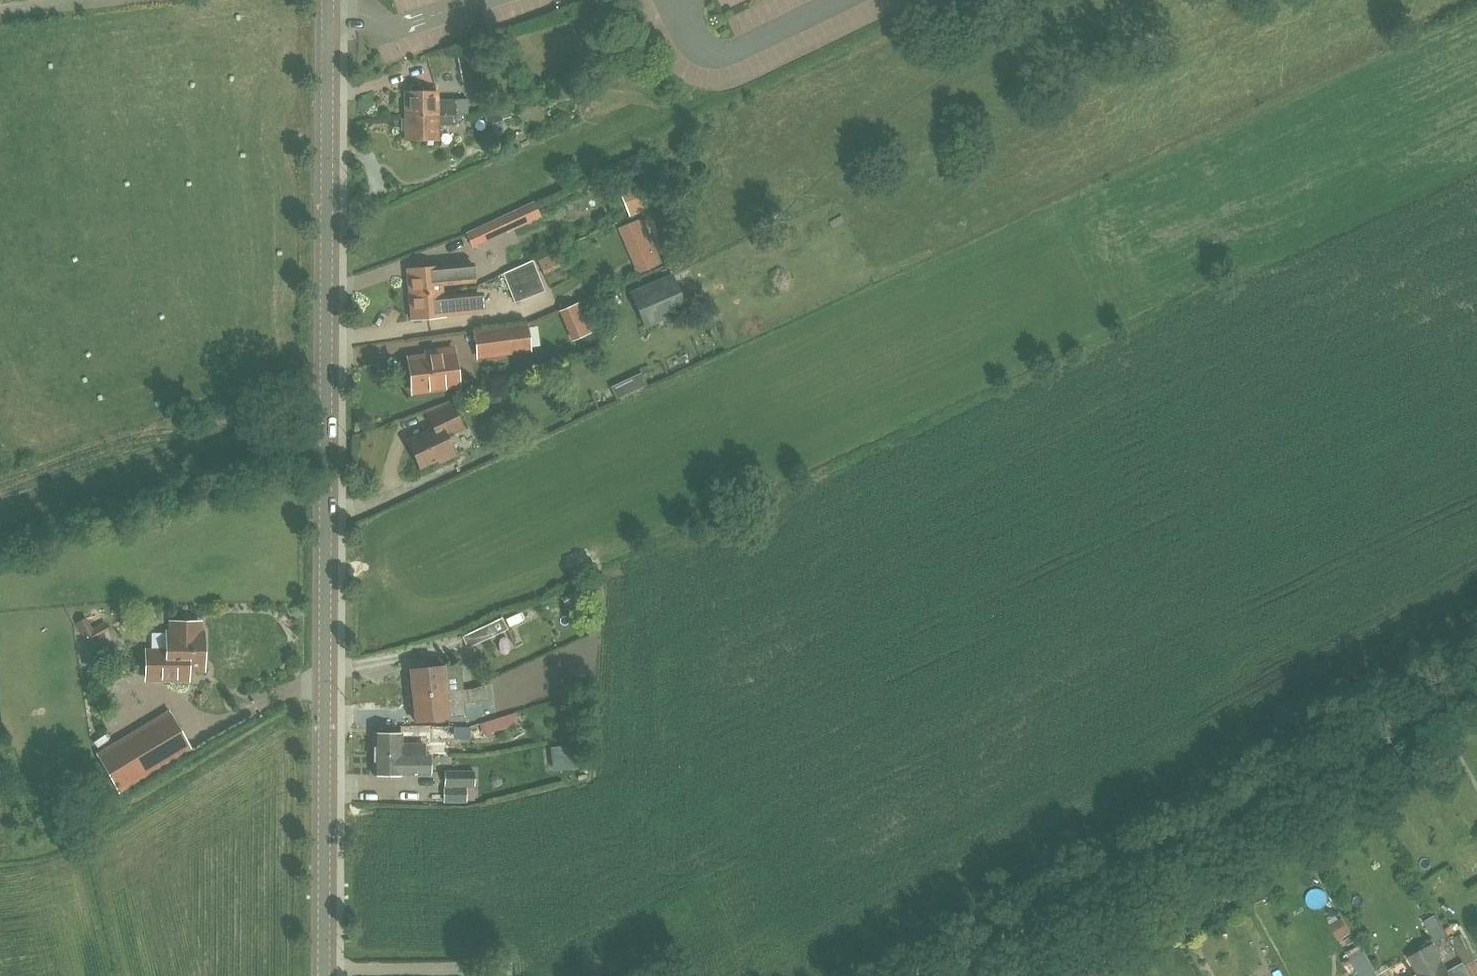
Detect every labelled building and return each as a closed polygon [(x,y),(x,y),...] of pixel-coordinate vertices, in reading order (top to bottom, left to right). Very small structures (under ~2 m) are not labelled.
[(477,52),(457,57),(463,83),(483,78),(477,52)] [(467,114),(467,99),(437,99),(437,90),(405,91),(405,115),(457,115),(467,114)] [(499,107),(483,112),(487,125),(503,120),(499,107)] [(457,124),(457,115),(405,115),(405,140),(437,140),(437,124),(457,124)] [(619,187),(629,213),(648,206),(638,179),(619,187)] [(618,225),(631,254),(638,271),(662,261),(655,245),(642,215),(618,225)] [(500,218),(466,234),(472,245),(506,230),(500,218)] [(406,269),(408,294),(443,291),(443,290),(442,285),(474,282),(472,263),(440,266),(406,269)] [(534,264),(504,275),(514,302),(545,290),(534,264)] [(629,290),(644,327),(688,309),(672,272),(629,290)] [(411,318),(444,315),(444,314),(482,310),(480,292),(453,294),(453,289),(443,290),(443,291),(408,294),(411,318)] [(580,301),(561,309),(573,339),(593,331),(580,301)] [(476,333),(478,357),(529,352),(527,328),(485,332),(476,333)] [(438,354),(409,357),(412,391),(457,387),(454,349),(438,350),(438,354)] [(610,385),(616,397),(646,383),(640,371),(610,385)] [(433,428),(406,440),(418,466),(436,458),(438,462),(452,456),(444,439),(453,435),(451,431),(460,428),(450,406),(427,415),(433,428)] [(501,616),(461,635),(466,647),(507,628),(501,616)] [(204,668),(204,631),(200,631),(200,621),(172,621),(172,631),(168,631),(167,649),(147,649),(146,677),(187,678),(187,668),(204,668)] [(81,634),(93,656),(102,652),(101,650),(103,649),(106,647),(107,645),(109,643),(110,638),(109,635),(109,633),(107,630),(108,629),(105,622),(81,634)] [(462,676),(461,677),(460,665),(444,667),(444,665),(409,668),(412,695),(446,691),(463,688),(462,676)] [(463,688),(446,691),(412,695),(414,720),(449,717),(449,716),(482,712),(481,700),(489,699),(487,682),(472,687),(463,688)] [(120,790),(190,748),(168,712),(98,754),(120,790)] [(514,712),(483,722),(486,733),(517,723),(514,712)] [(469,725),(455,726),(455,737),(469,737),(469,725)] [(374,732),(373,753),(430,753),(430,742),(402,742),(402,733),(374,732)] [(582,768),(581,743),(556,744),(557,769),(582,768)] [(430,773),(430,753),(373,753),(373,773),(430,773)] [(444,784),(444,802),(466,802),(467,784),(474,784),(474,770),(445,770),(444,784)] [(1430,940),(1441,935),(1431,915),(1421,920),(1430,940)] [(1432,944),(1417,953),(1427,970),(1418,975),(1416,973),(1413,975),(1453,975),(1449,970),(1444,960),(1442,961),(1432,944)] [(1352,960),(1361,975),(1380,975),(1366,952),(1352,960)] [(1464,962),(1449,970),(1453,975),(1472,975),(1464,962)]
